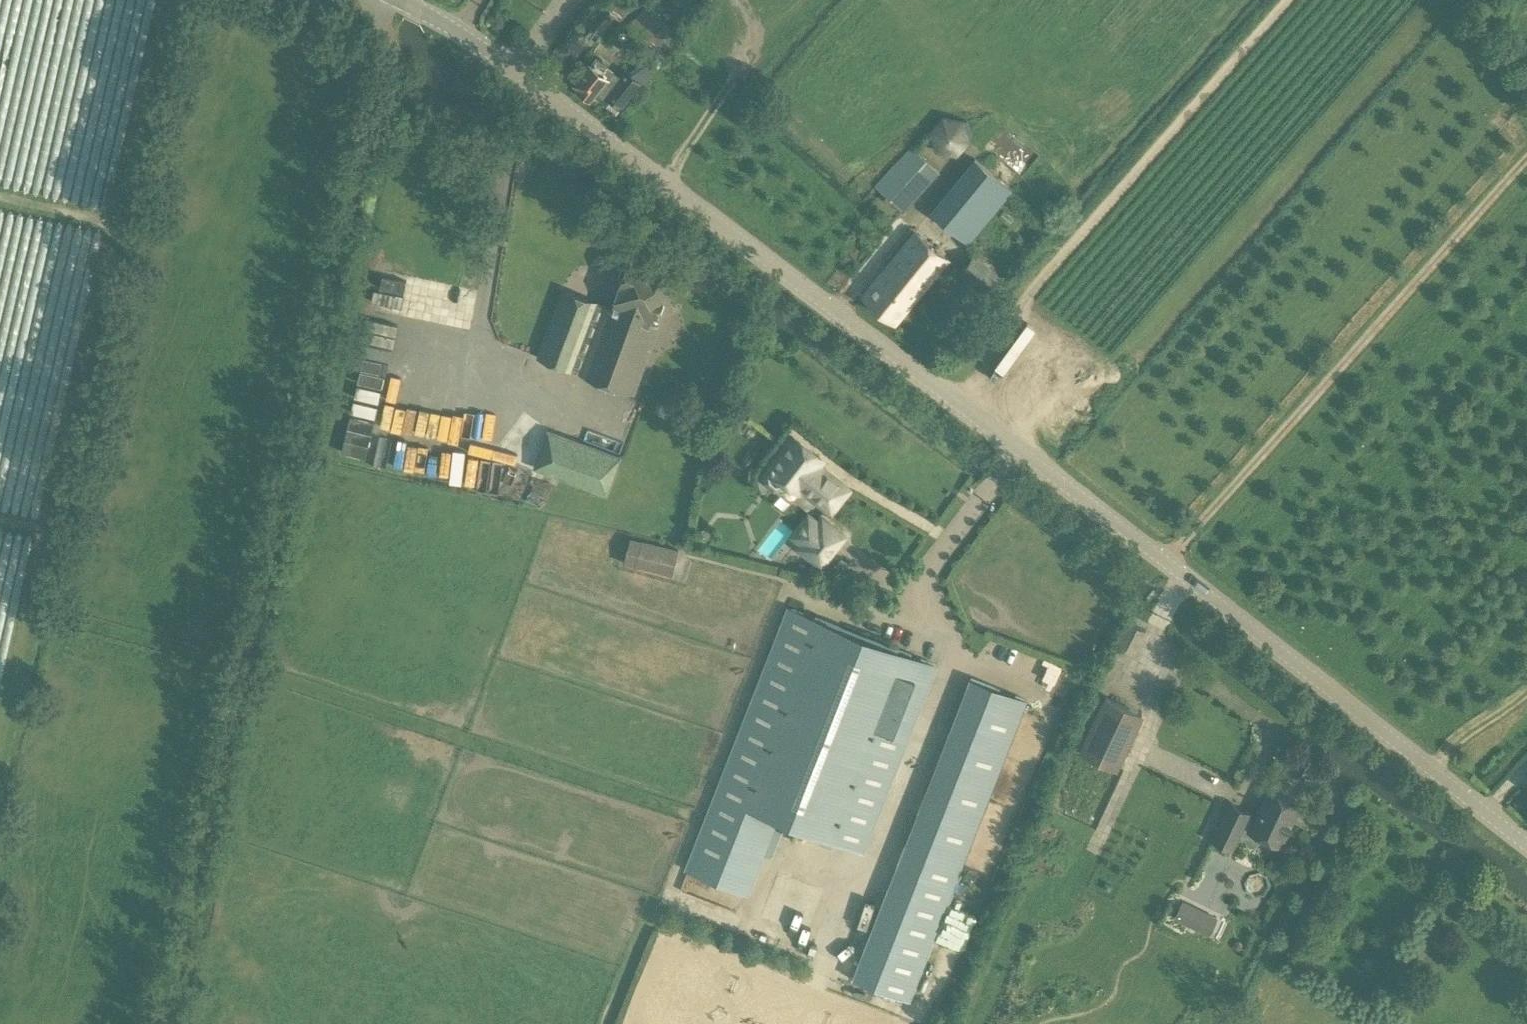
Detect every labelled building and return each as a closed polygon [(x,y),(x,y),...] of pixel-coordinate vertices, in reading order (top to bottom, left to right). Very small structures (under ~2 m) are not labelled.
[(589,22),(601,33),(616,16),(620,21),(630,10),(618,0),(610,0),(606,4),(605,4),(589,22)] [(677,31),(648,5),(628,26),(657,52),(677,31)] [(622,106),(641,82),(625,69),(620,75),(612,70),(613,69),(595,55),(574,83),(579,87),(577,90),(590,100),(593,96),(600,102),(605,103),(610,100),(611,98),(622,106)] [(956,154),(969,140),(963,121),(945,117),(930,132),(937,150),(956,154)] [(905,211),(940,172),(912,146),(876,185),(905,211)] [(975,158),(931,212),(969,243),(1013,189),(975,158)] [(916,230),(908,240),(864,294),(898,321),(949,257),(916,230)] [(987,291),(1001,275),(975,253),(961,269),(987,291)] [(663,307),(666,301),(663,295),(671,274),(650,266),(648,267),(628,259),(628,260),(622,265),(619,272),(621,277),(620,280),(621,281),(615,295),(616,296),(612,307),(563,289),(538,355),(635,391),(659,324),(652,322),(656,310),(657,311),(663,307)] [(411,284),(441,292),(443,284),(413,276),(411,284)] [(607,493),(620,456),(548,430),(534,467),(607,493)] [(833,508),(849,487),(818,464),(824,457),(796,435),(769,470),(771,480),(777,484),(786,483),(791,476),(833,508)] [(822,570),(849,535),(822,514),(818,519),(808,510),(788,536),(798,544),(795,548),(822,570)] [(628,536),(625,564),(676,571),(680,543),(628,536)] [(794,606),(722,793),(691,871),(750,894),(766,852),(773,855),(787,819),(863,849),(936,661),(794,606)] [(1131,620),(1120,641),(1137,650),(1148,628),(1131,620)] [(973,676),(856,975),(912,997),(1029,697),(973,676)] [(1118,766),(1143,712),(1107,695),(1082,749),(1118,766)] [(1281,844),(1301,802),(1270,787),(1255,817),(1248,814),(1249,811),(1231,802),(1214,838),(1232,847),(1243,824),(1250,828),(1249,829),(1281,844)] [(680,886),(672,902),(728,927),(735,910),(680,886)] [(1184,900),(1175,918),(1188,925),(1197,907),(1184,900)]
